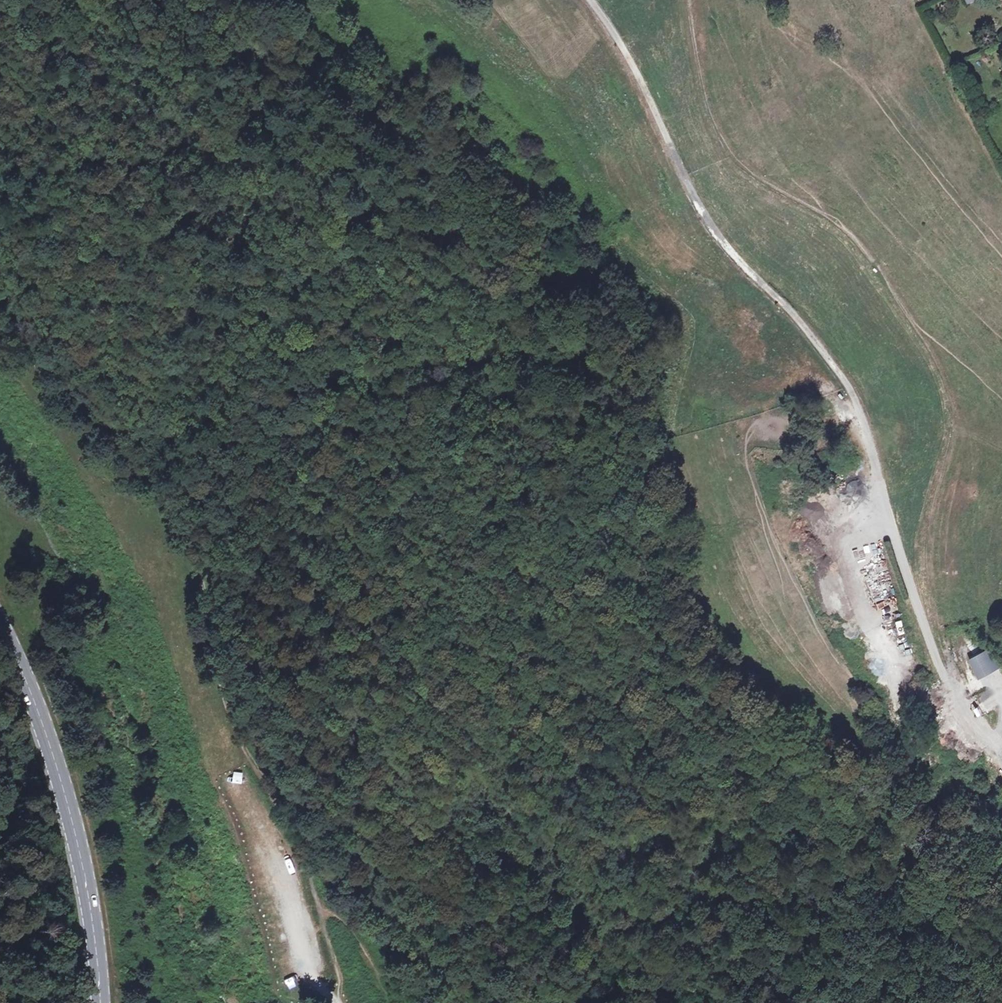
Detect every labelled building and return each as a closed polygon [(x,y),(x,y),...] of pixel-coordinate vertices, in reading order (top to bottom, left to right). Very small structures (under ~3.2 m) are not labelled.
[(860,555),(877,550),(875,543),(858,548),(860,555)] [(991,648),(967,660),(977,680),(1001,669),(991,648)] [(910,668),(917,666),(913,654),(906,656),(910,668)]
